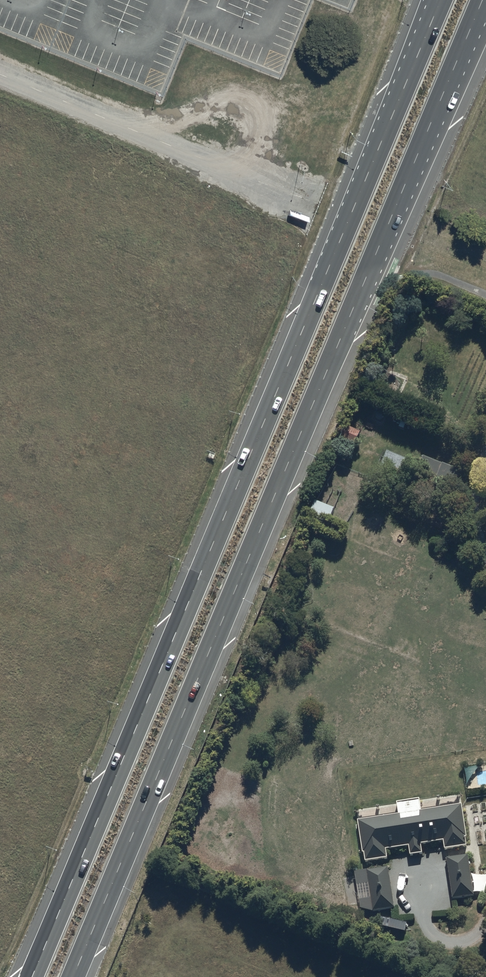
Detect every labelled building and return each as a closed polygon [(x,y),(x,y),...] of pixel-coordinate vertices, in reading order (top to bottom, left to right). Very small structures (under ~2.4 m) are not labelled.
[(334,507),(315,500),(310,512),(329,520),(334,507)] [(398,812),(357,819),(362,851),(364,851),(365,860),(387,856),(385,848),(408,844),(410,853),(421,852),(420,843),(443,839),(444,847),(466,844),(465,835),(466,835),(461,803),(421,809),(419,797),(396,800),(398,812)] [(467,853),(446,856),(452,896),(473,893),(467,853)] [(387,865),(353,871),(360,907),(372,910),(393,906),(387,865)]
